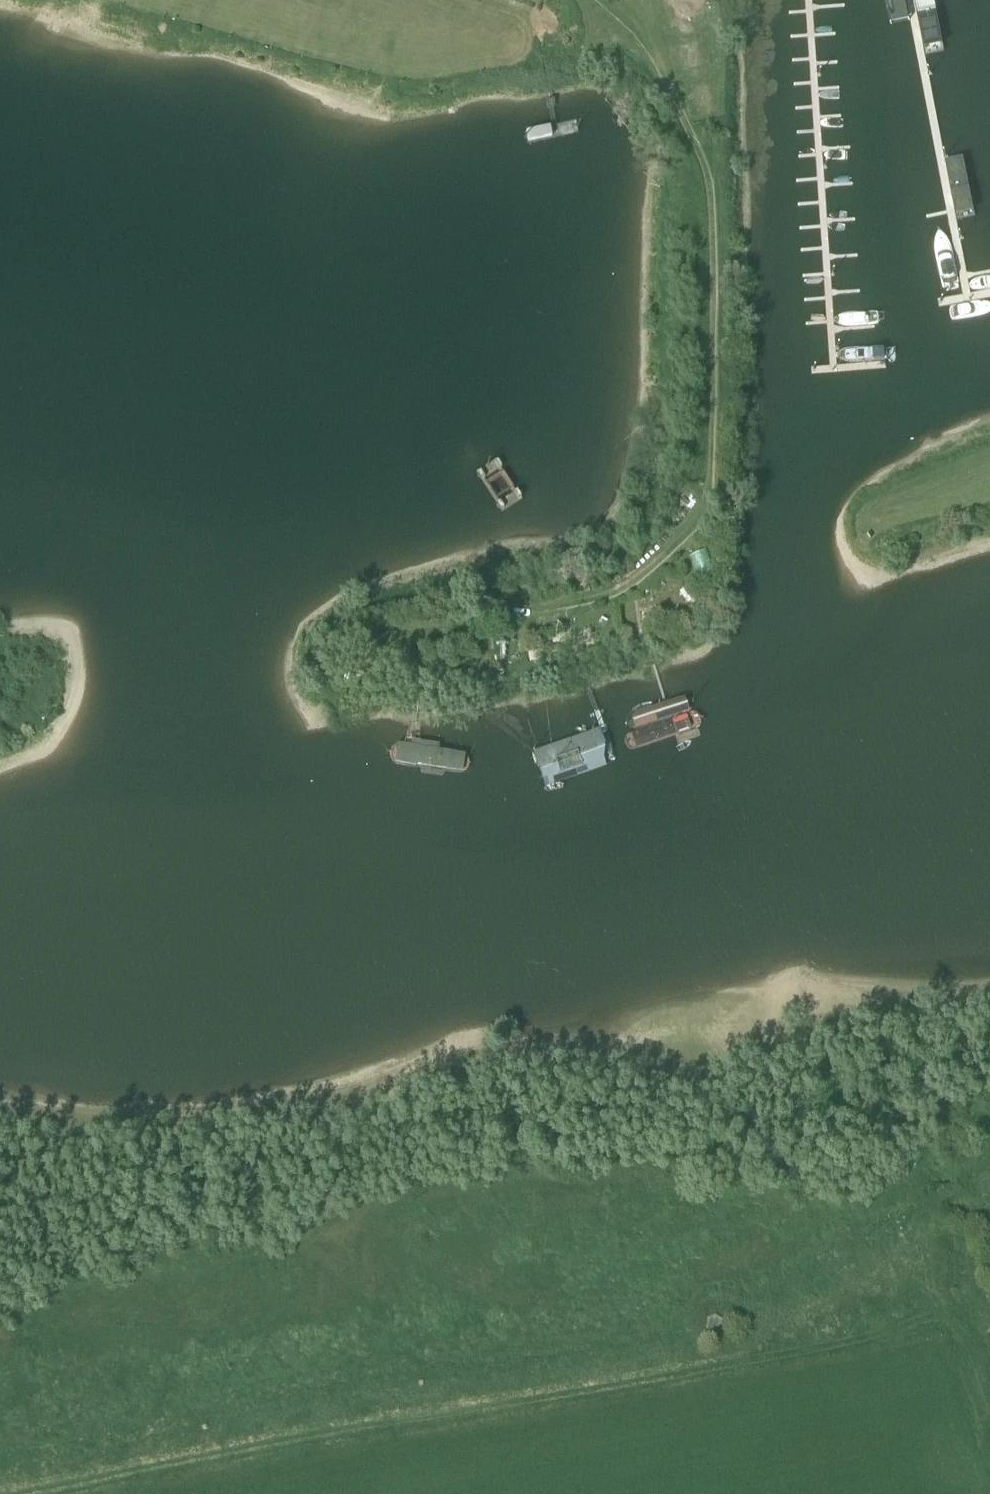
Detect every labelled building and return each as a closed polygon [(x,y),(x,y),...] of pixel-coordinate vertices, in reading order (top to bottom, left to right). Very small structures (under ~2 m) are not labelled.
[(489,78),(510,142),(599,120),(579,72),(489,78)] [(630,714),(635,732),(628,734),(626,738),(627,743),(631,747),(635,746),(642,745),(698,727),(702,723),(701,717),(700,713),(697,711),(687,713),(684,696),(630,714)] [(533,752),(545,788),(606,767),(604,760),(614,757),(598,710),(594,711),(600,730),(533,752)] [(389,776),(389,780),(458,775),(462,769),(463,763),(461,759),(457,756),(387,759),(384,762),(382,767),(383,773),(389,776)] [(706,1328),(706,1329),(708,1332),(726,1323),(725,1321),(724,1319),(716,1314),(707,1318),(706,1328)]
